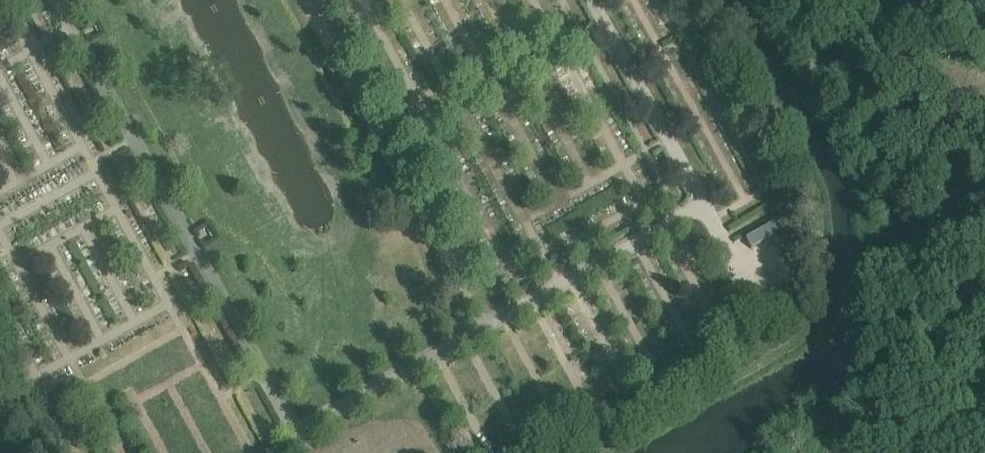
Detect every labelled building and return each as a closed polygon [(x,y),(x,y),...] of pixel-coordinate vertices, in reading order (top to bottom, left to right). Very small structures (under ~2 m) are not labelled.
[(773,241),(778,250),(792,242),(787,233),(773,241)]
